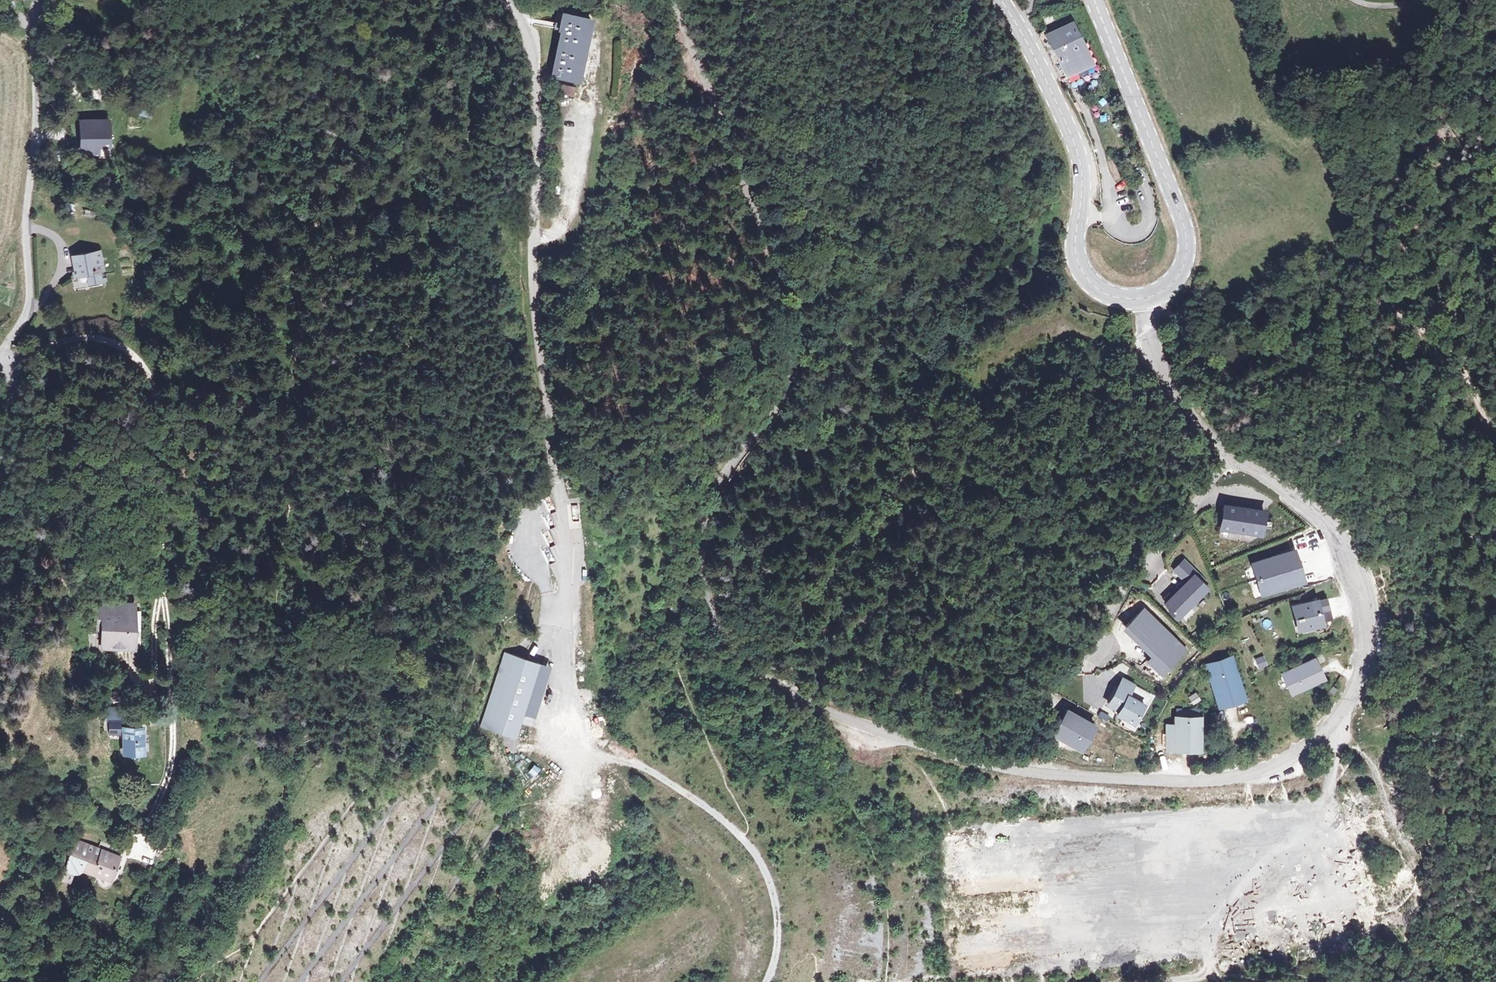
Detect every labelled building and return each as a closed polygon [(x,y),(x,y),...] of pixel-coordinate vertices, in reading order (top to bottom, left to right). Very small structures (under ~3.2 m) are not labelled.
[(591,24),(562,18),(559,34),(563,34),(553,77),(578,83),(591,24)] [(1044,30),(1065,77),(1083,70),(1089,67),(1097,63),(1078,21),(1052,32),(1050,27),(1044,30)] [(575,88),(562,85),(560,95),(573,97),(575,88)] [(102,148),(102,123),(83,123),(83,148),(102,148)] [(76,245),(77,253),(82,252),(84,262),(105,258),(101,240),(76,245)] [(1224,507),(1221,529),(1261,535),(1265,513),(1224,507)] [(1294,551),(1253,564),(1263,595),(1305,582),(1294,551)] [(1204,581),(1184,562),(1176,570),(1187,581),(1189,582),(1175,597),(1168,604),(1174,610),(1180,616),(1207,589),(1201,584),(1204,581)] [(1189,582),(1187,581),(1173,596),(1175,597),(1189,582)] [(137,598),(108,597),(108,602),(108,607),(137,608),(137,598)] [(108,607),(108,602),(96,602),(95,621),(107,621),(108,607)] [(1315,602),(1293,608),(1296,621),(1301,620),(1303,629),(1321,625),(1315,602)] [(137,608),(108,607),(107,621),(107,641),(117,641),(117,637),(136,637),(137,608)] [(144,608),(137,608),(136,637),(117,637),(117,641),(143,642),(144,608)] [(1185,651),(1143,610),(1126,628),(1156,657),(1149,664),(1161,676),(1185,651)] [(543,664),(505,652),(481,730),(519,741),(543,664)] [(1263,656),(1254,661),(1259,672),(1269,667),(1263,656)] [(1232,657),(1206,665),(1219,707),(1245,699),(1232,657)] [(1317,659),(1284,675),(1294,695),(1327,679),(1317,659)] [(1134,689),(1123,683),(1119,690),(1130,696),(1134,689)] [(1339,689),(1336,687),(1335,686),(1330,693),(1332,695),(1334,696),(1339,689)] [(1130,696),(1119,690),(1109,708),(1117,713),(1114,717),(1134,728),(1150,698),(1134,689),(1130,696)] [(1196,694),(1188,699),(1193,707),(1201,703),(1196,694)] [(148,751),(148,722),(132,721),(135,702),(108,703),(108,727),(114,727),(114,730),(127,731),(128,751),(148,751)] [(1069,712),(1056,736),(1084,752),(1097,728),(1069,712)] [(1201,722),(1175,721),(1175,730),(1174,755),(1200,756),(1201,722)] [(1175,730),(1167,730),(1167,755),(1174,755),(1175,730)] [(531,773),(540,767),(535,760),(526,766),(531,773)] [(117,878),(128,845),(106,838),(104,845),(78,836),(64,875),(72,878),(76,868),(80,869),(85,866),(117,878)]
